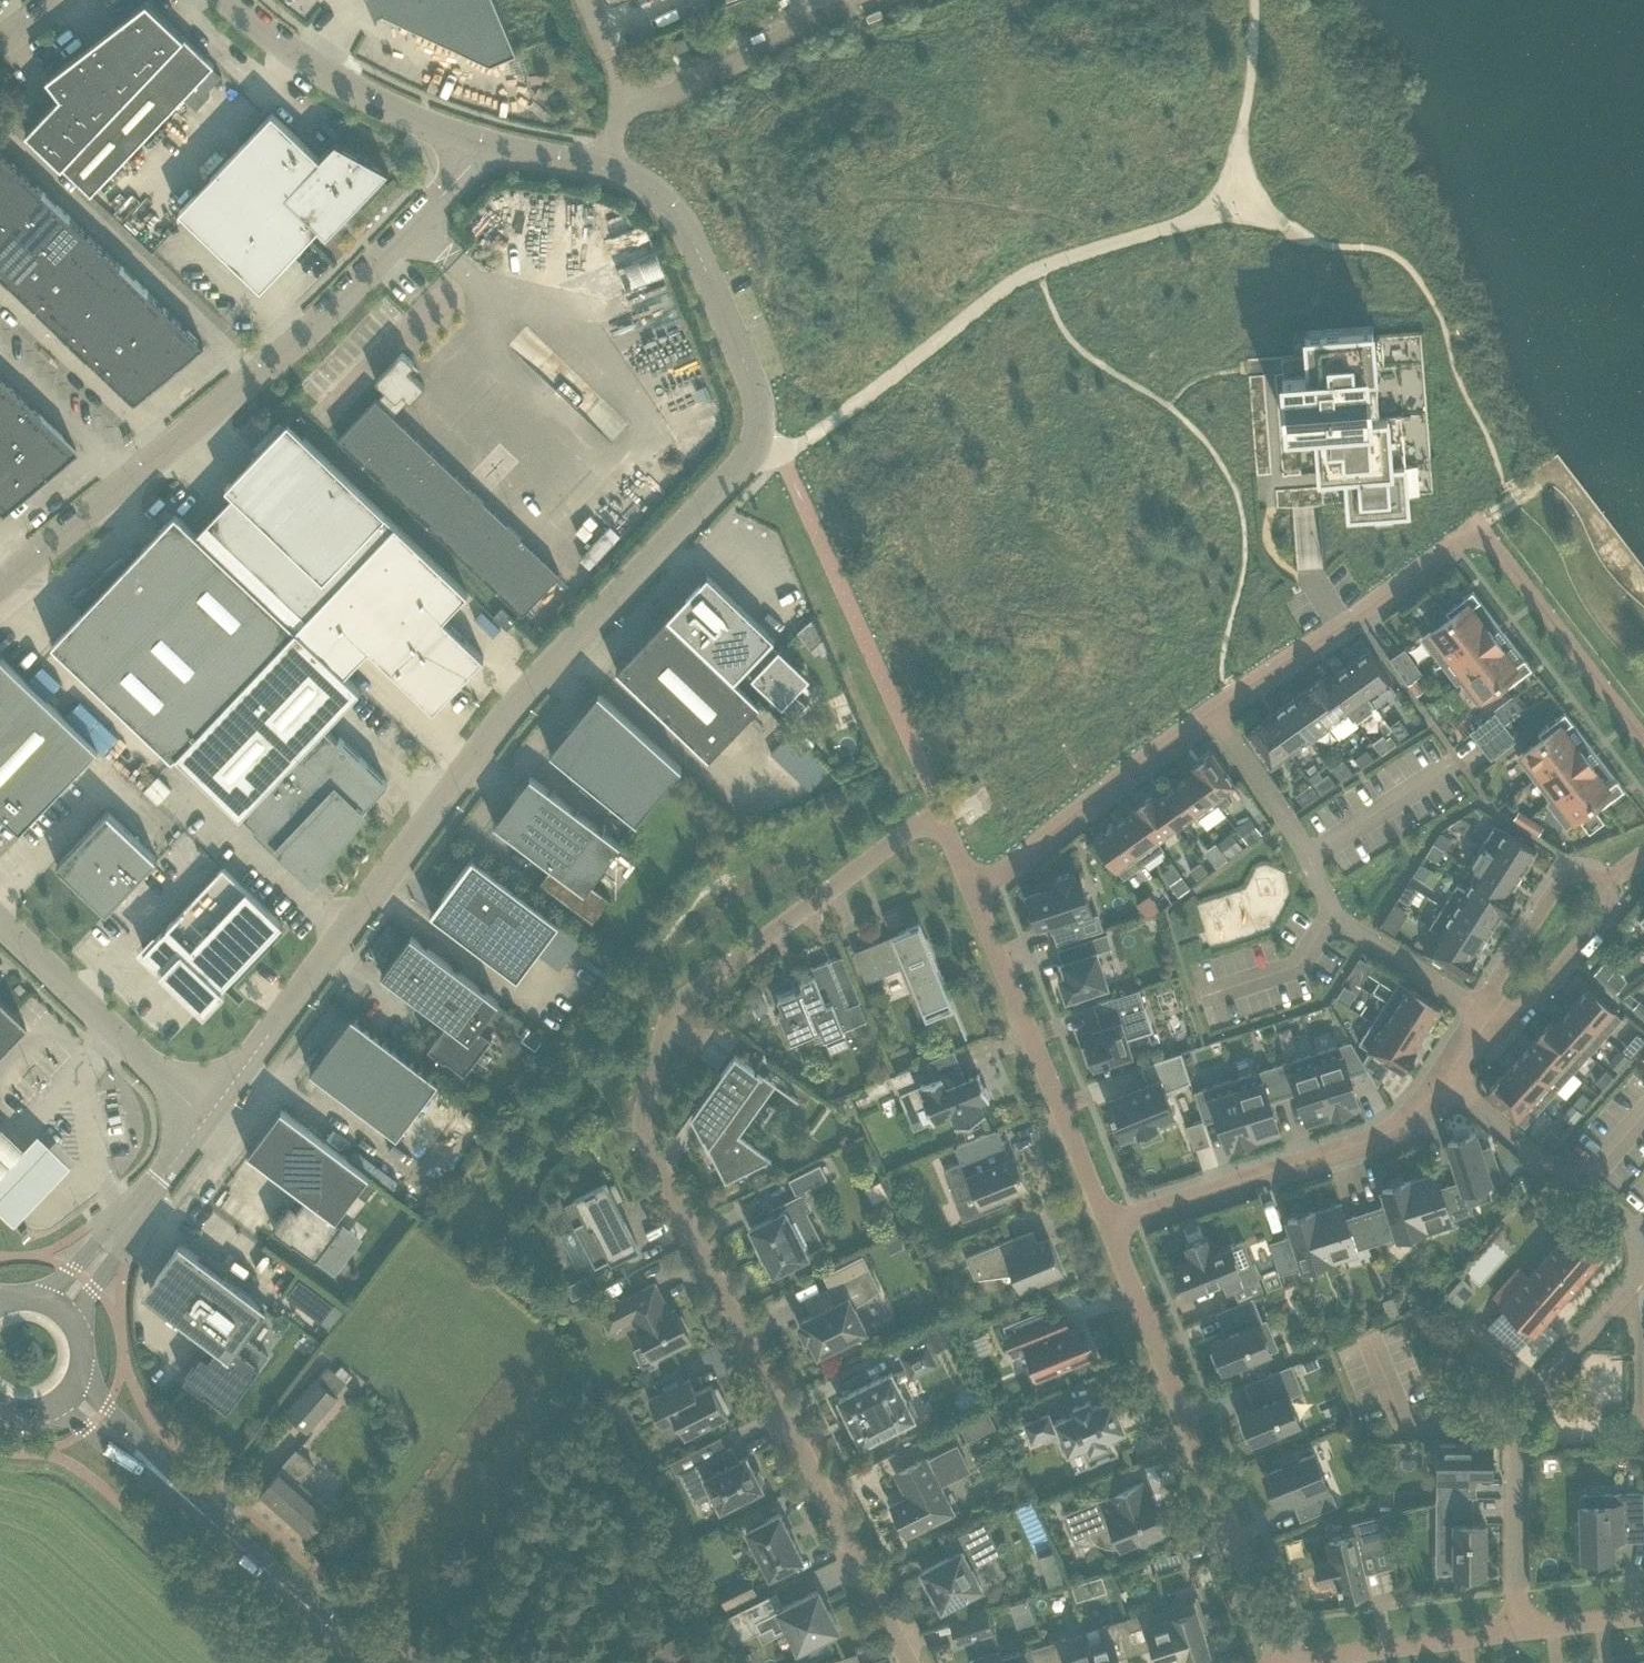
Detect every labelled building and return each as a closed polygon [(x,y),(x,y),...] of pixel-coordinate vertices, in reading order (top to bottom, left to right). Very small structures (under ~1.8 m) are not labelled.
[(128,24),(110,43),(175,105),(214,65),(146,0),(122,19),(128,24)] [(376,18),(377,17),(376,13),(382,11),(490,61),(516,50),(495,0),(368,0),(376,18)] [(673,42),(677,52),(688,47),(684,37),(673,42)] [(79,52),(62,65),(76,78),(71,84),(136,146),(175,105),(110,43),(91,63),(79,52)] [(76,78),(62,65),(46,77),(60,95),(25,132),(91,194),(136,146),(71,84),(76,78)] [(354,206),(388,170),(335,141),(319,157),(271,112),(178,210),(260,288),(318,227),(326,235),(354,206)] [(20,170),(0,151),(0,191),(20,170)] [(0,191),(0,212),(14,225),(45,193),(42,190),(42,191),(20,170),(0,191)] [(69,216),(45,193),(14,225),(38,248),(69,216)] [(14,225),(0,212),(0,239),(14,225)] [(70,217),(69,216),(38,248),(56,265),(86,233),(70,217)] [(14,225),(0,239),(0,274),(7,281),(38,248),(14,225)] [(104,250),(86,233),(56,265),(74,282),(104,250)] [(38,248),(7,281),(9,282),(25,297),(56,265),(38,248)] [(120,265),(104,250),(74,282),(91,299),(122,266),(120,265)] [(653,251),(613,269),(622,290),(662,272),(653,251)] [(74,282),(56,265),(25,297),(43,314),(74,282)] [(122,266),(91,299),(116,322),(147,290),(122,266)] [(91,299),(74,282),(43,314),(59,330),(60,331),(91,299)] [(148,291),(147,290),(116,322),(140,345),(171,313),(148,291)] [(91,299),(60,331),(85,355),(116,322),(91,299)] [(171,313),(140,345),(169,372),(203,344),(171,313)] [(116,322),(85,355),(87,357),(87,356),(109,378),(140,345),(116,322)] [(1304,331),(1306,355),(1246,360),(1259,510),(1348,502),(1349,512),(1408,507),(1407,495),(1433,492),(1419,333),(1371,338),(1370,325),(1304,331)] [(169,372),(140,345),(109,378),(134,401),(169,372)] [(407,369),(414,363),(402,352),(375,380),(386,390),(377,399),(376,399),(338,438),(483,576),(521,536),(387,409),(403,393),(410,400),(424,385),(407,369)] [(16,393),(0,378),(0,411),(16,393)] [(16,393),(0,411),(0,444),(8,451),(41,416),(38,413),(38,414),(16,393)] [(75,448),(41,416),(8,451),(37,479),(75,448)] [(385,514),(287,421),(225,486),(233,494),(323,580),(385,514)] [(0,460),(0,510),(37,479),(8,451),(0,460)] [(233,494),(196,533),(295,628),(395,523),(385,514),(323,580),(233,494)] [(135,545),(123,555),(250,676),(295,628),(196,533),(175,513),(140,549),(135,545)] [(576,555),(589,566),(619,533),(606,521),(576,555)] [(295,628),(344,673),(369,648),(433,709),(483,656),(443,618),(467,593),(395,524),(295,628)] [(250,676),(123,555),(70,599),(82,610),(51,643),(172,758),(176,754),(250,676)] [(734,678),(745,667),(769,641),(772,638),(773,639),(774,638),(707,573),(706,574),(707,575),(679,604),(678,604),(675,607),(676,608),(669,615),(668,614),(667,615),(734,679),(735,678),(734,678)] [(778,637),(805,611),(790,594),(762,620),(778,637)] [(1423,610),(1435,626),(1449,615),(1446,610),(1437,599),(1423,610)] [(1422,636),(1439,659),(1484,624),(1467,602),(1430,630),(1422,636)] [(502,607),(493,616),(507,629),(515,620),(502,607)] [(1395,613),(1388,618),(1393,624),(1400,619),(1395,613)] [(708,757),(760,704),(734,679),(667,615),(665,617),(669,621),(666,625),(655,637),(655,636),(651,640),(653,642),(642,653),(640,652),(637,655),(637,656),(626,668),(625,667),(621,672),(617,668),(616,669),(708,757)] [(799,626),(796,628),(809,645),(820,637),(812,617),(810,618),(799,626)] [(1439,659),(1456,681),(1501,646),(1502,645),(1486,624),(1485,625),(1484,624),(1439,659)] [(360,689),(295,628),(250,676),(176,754),(240,815),(242,812),(255,825),(253,827),(278,850),(282,846),(313,876),(350,828),(343,821),(355,808),(359,812),(387,782),(339,736),(337,738),(324,726),(360,689)] [(769,641),(745,667),(753,674),(751,676),(794,717),(807,704),(795,692),(809,676),(779,647),(777,649),(769,641)] [(1501,646),(1456,681),(1456,682),(1459,680),(1476,701),(1519,669),(1501,646)] [(1404,649),(1390,659),(1407,682),(1421,673),(1404,649)] [(1367,651),(1347,665),(1372,701),(1375,705),(1395,691),(1367,651)] [(20,829),(97,748),(1,656),(0,658),(0,811),(20,829)] [(1347,665),(1327,680),(1349,711),(1352,715),(1372,701),(1347,665)] [(1323,675),(1304,689),(1305,690),(1330,725),(1349,711),(1327,680),(1323,675)] [(1409,683),(1416,693),(1423,688),(1416,678),(1409,683)] [(1305,690),(1285,704),(1311,739),(1330,725),(1305,690)] [(550,750),(549,751),(637,823),(638,822),(637,821),(680,768),(681,769),(682,768),(597,691),(596,692),(597,693),(551,751),(550,750)] [(1285,704),(1266,717),(1291,752),(1311,739),(1285,704)] [(1471,731),(1481,743),(1504,726),(1495,713),(1471,731)] [(1265,716),(1245,731),(1271,767),(1291,752),(1266,717),(1265,716)] [(1408,731),(1401,722),(1392,728),(1399,737),(1408,731)] [(1559,723),(1517,755),(1535,778),(1577,746),(1559,723)] [(1514,739),(1504,726),(1481,743),(1491,756),(1514,739)] [(789,732),(771,751),(811,787),(828,769),(789,732)] [(1383,733),(1372,741),(1373,742),(1381,753),(1392,745),(1383,733)] [(1577,746),(1535,778),(1551,799),(1548,802),(1594,768),(1593,767),(1594,766),(1578,745),(1577,746)] [(1366,748),(1354,757),(1361,767),(1362,766),(1373,758),(1366,748)] [(1212,751),(1192,765),(1221,807),(1231,800),(1225,792),(1236,784),(1212,751)] [(1343,758),(1331,767),(1332,768),(1340,778),(1351,770),(1343,758)] [(1194,771),(1176,784),(1199,817),(1217,803),(1221,808),(1221,807),(1192,765),(1191,766),(1194,771)] [(1594,768),(1548,802),(1566,825),(1611,790),(1594,768)] [(1328,773),(1313,783),(1320,792),(1334,782),(1328,773)] [(599,827),(530,774),(529,775),(530,776),(496,822),(495,821),(494,822),(552,866),(556,860),(567,869),(599,827)] [(1310,783),(1295,793),(1297,795),(1303,804),(1318,794),(1310,783)] [(1153,793),(1176,827),(1195,813),(1198,817),(1199,817),(1176,784),(1157,798),(1153,793)] [(1153,793),(1133,807),(1163,849),(1164,848),(1158,840),(1176,827),(1153,793)] [(1133,809),(1114,823),(1144,863),(1163,849),(1133,807),(1132,808),(1133,809)] [(107,810),(56,864),(58,866),(78,885),(85,878),(95,888),(88,895),(106,911),(157,858),(107,810)] [(1518,810),(1514,817),(1526,825),(1530,818),(1518,810)] [(1461,816),(1450,823),(1464,832),(1471,822),(1461,816)] [(1250,817),(1236,827),(1247,843),(1261,833),(1250,817)] [(1543,826),(1530,818),(1526,825),(1538,833),(1543,826)] [(1114,823),(1094,837),(1123,878),(1144,863),(1114,823)] [(1495,823),(1482,844),(1523,871),(1536,850),(1495,823)] [(556,862),(552,867),(540,883),(593,923),(611,900),(590,884),(619,845),(620,845),(621,844),(600,828),(567,871),(556,862)] [(1440,831),(1433,842),(1443,848),(1445,849),(1452,839),(1440,831)] [(1218,842),(1228,857),(1237,850),(1227,836),(1218,842)] [(1433,842),(1425,854),(1436,860),(1443,848),(1433,842)] [(1481,845),(1469,864),(1515,894),(1510,890),(1523,871),(1482,844),(1481,845)] [(1208,856),(1214,865),(1227,856),(1221,847),(1208,856)] [(430,911),(467,939),(517,977),(546,939),(559,922),(471,856),(470,857),(472,858),(442,897),(441,896),(440,898),(449,904),(440,917),(431,910),(430,911)] [(1207,870),(1200,861),(1189,869),(1196,878),(1207,870)] [(1420,862),(1413,872),(1423,878),(1424,879),(1431,868),(1420,862)] [(1456,884),(1456,885),(1502,915),(1515,894),(1469,864),(1468,865),(1477,871),(1465,890),(1456,884)] [(221,987),(266,939),(282,923),(223,866),(145,948),(144,946),(142,947),(204,1005),(220,988),(224,992),(225,991),(221,987)] [(1057,943),(1069,939),(1102,929),(1097,914),(1093,915),(1081,878),(1076,879),(1073,870),(1053,877),(1056,886),(1027,895),(1037,924),(1050,919),(1056,939),(1057,943)] [(1190,887),(1182,875),(1176,880),(1175,889),(1179,895),(1190,887)] [(1408,883),(1399,897),(1409,902),(1417,889),(1408,883)] [(1456,885),(1443,905),(1488,934),(1500,914),(1502,915),(1456,885)] [(1149,894),(1136,903),(1144,915),(1145,915),(1160,911),(1149,894)] [(1405,909),(1395,903),(1389,912),(1399,918),(1405,909)] [(1443,905),(1430,925),(1452,939),(1476,955),(1476,954),(1475,954),(1484,939),(1488,934),(1443,905)] [(919,923),(865,946),(878,977),(899,968),(897,964),(903,961),(927,1017),(953,1005),(919,923)] [(1433,939),(1425,952),(1462,976),(1476,955),(1452,939),(1430,925),(1429,925),(1438,931),(1433,939)] [(1085,954),(1062,961),(1066,974),(1060,976),(1066,997),(1106,984),(1096,951),(1111,946),(1106,933),(1081,941),(1085,954)] [(468,1039),(478,1025),(497,1001),(498,1002),(499,1001),(410,934),(409,936),(411,937),(383,973),(382,972),(381,974),(446,1022),(468,1039)] [(777,996),(783,1009),(778,1010),(783,1022),(790,1040),(812,1032),(815,1040),(824,1036),(824,1037),(843,1029),(843,1028),(853,1024),(867,1019),(859,1001),(846,1006),(827,960),(810,968),(812,974),(800,979),(804,986),(795,989),(777,996)] [(1356,960),(1346,975),(1350,978),(1358,983),(1368,968),(1356,960)] [(1603,962),(1594,972),(1604,981),(1609,974),(1612,971),(1603,962)] [(1609,974),(1604,981),(1616,991),(1621,985),(1609,974)] [(1399,980),(1385,1001),(1427,1028),(1440,1007),(1399,980)] [(1336,998),(1348,1006),(1352,1000),(1350,990),(1344,986),(1336,998)] [(1588,987),(1571,1005),(1605,1036),(1621,1017),(1588,987)] [(1087,1045),(1083,1047),(1088,1061),(1092,1060),(1094,1065),(1105,1062),(1106,1064),(1110,1063),(1110,1060),(1131,1053),(1126,1037),(1142,1033),(1138,1021),(1148,1018),(1139,988),(1093,1002),(1101,1025),(1093,1028),(1095,1036),(1085,1039),(1087,1045)] [(1632,1006),(1643,1015),(1643,1014),(1643,1003),(1639,998),(1632,1006)] [(24,1022),(0,1000),(0,1047),(24,1022)] [(1427,1028),(1385,1001),(1372,1021),(1415,1049),(1416,1048),(1414,1047),(1427,1028)] [(490,1013),(500,1021),(508,1010),(498,1002),(490,1013)] [(1551,1019),(1589,1053),(1605,1036),(1571,1005),(1556,1022),(1551,1019)] [(514,1014),(506,1025),(517,1033),(525,1022),(514,1014)] [(351,1017),(350,1019),(312,1070),(310,1069),(310,1070),(397,1136),(438,1081),(351,1015),(350,1016),(351,1017)] [(1589,1053),(1551,1019),(1535,1037),(1573,1071),(1589,1053)] [(1415,1049),(1372,1021),(1359,1042),(1370,1049),(1362,1060),(1367,1068),(1377,1084),(1391,1063),(1402,1070),(1415,1049)] [(468,1039),(446,1022),(428,1046),(450,1063),(452,1061),(465,1071),(492,1035),(478,1025),(468,1039)] [(1628,1041),(1638,1050),(1643,1043),(1643,1037),(1637,1031),(1628,1041)] [(1573,1071),(1535,1037),(1534,1038),(1535,1039),(1520,1056),(1557,1089),(1573,1071)] [(1314,1052),(1333,1112),(1351,1106),(1351,1104),(1358,1102),(1349,1074),(1367,1068),(1362,1060),(1351,1040),(1314,1052)] [(921,1085),(899,1094),(905,1110),(907,1109),(926,1101),(934,1121),(952,1114),(956,1126),(984,1114),(980,1103),(989,1099),(989,1097),(990,1094),(987,1085),(983,1084),(979,1073),(966,1078),(953,1048),(927,1059),(935,1078),(921,1084),(921,1085)] [(1619,1048),(1608,1061),(1618,1070),(1619,1070),(1630,1058),(1619,1048)] [(1114,1114),(1122,1134),(1137,1127),(1138,1131),(1156,1123),(1155,1120),(1173,1113),(1164,1091),(1191,1081),(1181,1051),(1140,1065),(1148,1083),(1139,1087),(1139,1086),(1137,1087),(1128,1091),(1127,1091),(1126,1091),(1126,1092),(1108,1099),(1111,1108),(1110,1108),(1113,1115),(1114,1114)] [(1332,1112),(1333,1112),(1314,1052),(1274,1065),(1284,1095),(1298,1091),(1307,1119),(1313,1117),(1314,1120),(1329,1116),(1327,1112),(1331,1111),(1332,1112)] [(691,1114),(699,1130),(725,1182),(771,1159),(734,1132),(771,1081),(754,1068),(735,1054),(691,1114)] [(1503,1072),(1503,1073),(1541,1107),(1557,1089),(1520,1056),(1504,1073),(1503,1072)] [(1269,1100),(1284,1095),(1274,1065),(1234,1078),(1253,1138),(1254,1138),(1254,1136),(1258,1134),(1259,1138),(1274,1133),(1272,1130),(1278,1128),(1269,1100)] [(910,1067),(891,1075),(895,1085),(896,1085),(914,1077),(910,1067)] [(1613,1075),(1606,1069),(1596,1081),(1602,1087),(1613,1075)] [(1541,1107),(1503,1073),(1486,1091),(1524,1126),(1541,1107)] [(885,1077),(867,1085),(871,1095),(871,1094),(889,1087),(885,1077)] [(1235,1144),(1253,1138),(1234,1078),(1194,1091),(1204,1121),(1218,1116),(1227,1144),(1234,1142),(1235,1144)] [(1582,1091),(1572,1102),(1574,1103),(1582,1110),(1591,1099),(1582,1091)] [(1570,1102),(1560,1113),(1561,1115),(1570,1122),(1580,1111),(1570,1102)] [(336,1219),(337,1218),(369,1174),(281,1108),(280,1109),(281,1110),(250,1152),(248,1151),(247,1152),(300,1192),(336,1219)] [(960,1161),(943,1168),(956,1200),(974,1192),(982,1210),(1001,1202),(999,1199),(1027,1188),(1017,1164),(1014,1156),(1009,1157),(1007,1158),(996,1130),(995,1128),(957,1144),(957,1146),(963,1160),(960,1161)] [(1559,1135),(1551,1128),(1540,1139),(1548,1147),(1559,1135)] [(1475,1132),(1448,1141),(1471,1210),(1472,1210),(1470,1205),(1465,1188),(1486,1181),(1500,1176),(1490,1145),(1480,1148),(1475,1132)] [(5,1228),(64,1167),(34,1138),(20,1152),(0,1173),(0,1223),(5,1228)] [(1409,1179),(1408,1180),(1424,1227),(1425,1226),(1424,1225),(1471,1210),(1448,1141),(1447,1141),(1460,1181),(1440,1187),(1435,1172),(1430,1174),(1429,1172),(1413,1177),(1413,1180),(1410,1181),(1409,1179)] [(819,1162),(789,1177),(796,1191),(826,1176),(819,1162)] [(367,1178),(356,1192),(365,1198),(367,1196),(375,1184),(367,1178)] [(605,1180),(574,1197),(576,1201),(585,1219),(574,1224),(576,1228),(585,1246),(592,1260),(595,1266),(610,1258),(612,1261),(639,1246),(638,1244),(625,1218),(617,1202),(624,1199),(615,1181),(608,1185),(605,1180)] [(1387,1204),(1366,1211),(1376,1241),(1397,1234),(1397,1235),(1424,1227),(1408,1180),(1382,1188),(1387,1204)] [(1512,1206),(1521,1196),(1514,1190),(1505,1200),(1512,1206)] [(336,1219),(300,1192),(292,1202),(291,1202),(272,1227),(297,1245),(298,1244),(331,1268),(331,1266),(347,1245),(341,1239),(334,1234),(342,1222),(337,1218),(336,1219)] [(774,1215),(750,1227),(759,1243),(758,1244),(764,1256),(765,1255),(773,1272),(808,1255),(806,1251),(789,1217),(809,1207),(802,1194),(771,1210),(774,1215)] [(1315,1210),(1314,1210),(1329,1257),(1330,1257),(1330,1256),(1376,1241),(1366,1211),(1345,1218),(1341,1203),(1335,1205),(1335,1203),(1318,1208),(1318,1210),(1315,1211),(1315,1210)] [(1292,1235),(1270,1242),(1280,1272),(1302,1265),(1302,1266),(1329,1257),(1314,1210),(1287,1219),(1292,1235)] [(1538,1266),(1531,1273),(1505,1303),(1504,1305),(1506,1307),(1488,1326),(1499,1336),(1516,1351),(1532,1332),(1532,1333),(1601,1255),(1584,1241),(1571,1229),(1549,1254),(1538,1266)] [(903,1245),(896,1233),(884,1239),(890,1252),(903,1245)] [(1472,1235),(1463,1245),(1470,1252),(1479,1242),(1472,1235)] [(974,1278),(1013,1273),(1019,1289),(1062,1272),(1048,1237),(1017,1250),(1011,1237),(965,1256),(974,1278)] [(1184,1264),(1176,1268),(1186,1292),(1221,1278),(1227,1292),(1234,1289),(1238,1299),(1262,1289),(1242,1239),(1229,1245),(1229,1246),(1212,1253),(1205,1238),(1187,1245),(1193,1261),(1189,1262),(1188,1262),(1184,1264)] [(218,1334),(236,1348),(266,1308),(267,1307),(179,1242),(179,1243),(180,1244),(155,1276),(168,1285),(156,1301),(178,1318),(177,1318),(211,1343),(218,1334)] [(802,1322),(799,1324),(806,1338),(809,1336),(818,1353),(865,1329),(854,1306),(880,1288),(860,1250),(821,1270),(836,1301),(801,1320),(802,1322)] [(941,1250),(927,1256),(932,1269),(933,1272),(948,1266),(941,1250)] [(586,1276),(567,1286),(573,1299),(593,1289),(586,1276)] [(1462,1276),(1453,1286),(1467,1299),(1476,1289),(1462,1276)] [(299,1278),(287,1295),(321,1321),(334,1303),(299,1278)] [(599,1310),(609,1329),(633,1317),(638,1326),(637,1327),(653,1357),(690,1339),(686,1331),(689,1330),(681,1314),(678,1316),(674,1308),(669,1311),(655,1282),(599,1310)] [(1252,1297),(1224,1308),(1234,1332),(1212,1341),(1214,1347),(1211,1348),(1217,1364),(1221,1363),(1223,1369),(1277,1347),(1265,1319),(1259,1321),(1256,1314),(1259,1314),(1252,1297)] [(581,1298),(571,1303),(577,1316),(587,1311),(581,1298)] [(1073,1365),(1071,1362),(1093,1353),(1082,1328),(1070,1333),(1068,1328),(1070,1327),(1064,1312),(1047,1318),(1046,1317),(1049,1315),(1045,1307),(1003,1324),(1006,1333),(1009,1331),(1010,1334),(1003,1336),(1011,1357),(1028,1351),(1038,1375),(1058,1367),(1059,1371),(1073,1365)] [(892,1371),(839,1398),(861,1443),(914,1417),(913,1414),(917,1412),(910,1398),(906,1400),(898,1383),(911,1377),(938,1363),(934,1355),(928,1342),(951,1331),(944,1317),(894,1342),(906,1367),(893,1374),(892,1371)] [(218,1334),(211,1343),(203,1354),(202,1353),(184,1378),(208,1397),(210,1395),(227,1408),(260,1366),(236,1348),(218,1334)] [(1316,1355),(1302,1361),(1305,1370),(1320,1364),(1316,1355)] [(1301,1389),(1291,1364),(1253,1380),(1262,1403),(1241,1412),(1243,1418),(1240,1419),(1246,1435),(1250,1434),(1252,1440),(1300,1421),(1289,1394),(1301,1389)] [(316,1375),(286,1409),(288,1411),(309,1430),(339,1396),(336,1393),(346,1381),(328,1365),(317,1376),(316,1375)] [(689,1377),(648,1398),(662,1426),(678,1417),(685,1431),(683,1433),(685,1437),(719,1420),(727,1416),(725,1412),(725,1411),(728,1409),(721,1394),(716,1396),(713,1390),(714,1390),(713,1387),(711,1383),(696,1391),(689,1377)] [(1048,1413),(1025,1423),(1032,1440),(1044,1434),(1046,1439),(1061,1433),(1068,1451),(1082,1446),(1090,1464),(1118,1453),(1111,1434),(1125,1428),(1121,1420),(1124,1418),(1118,1404),(1115,1405),(1112,1396),(1092,1404),(1090,1399),(1084,1401),(1085,1401),(1078,1404),(1077,1404),(1072,1406),(1075,1412),(1051,1421),(1048,1413)] [(995,1426),(987,1410),(959,1424),(967,1440),(995,1426)] [(1439,1442),(1439,1496),(1471,1496),(1471,1472),(1490,1472),(1490,1466),(1492,1466),(1492,1448),(1490,1448),(1490,1442),(1439,1442)] [(937,1485),(969,1469),(957,1444),(927,1459),(926,1457),(896,1472),(904,1489),(906,1488),(909,1495),(891,1505),(895,1514),(893,1515),(899,1527),(901,1526),(906,1535),(953,1510),(951,1507),(949,1508),(937,1485)] [(694,1499),(711,1490),(721,1508),(763,1487),(761,1483),(763,1479),(759,1470),(754,1470),(746,1455),(738,1459),(731,1446),(680,1472),(694,1499)] [(282,1466),(274,1475),(259,1491),(308,1535),(330,1509),(299,1481),(313,1464),(296,1449),(281,1465),(282,1466)] [(1283,1465),(1265,1472),(1267,1478),(1266,1478),(1272,1495),(1274,1494),(1276,1499),(1294,1492),(1298,1501),(1298,1503),(1299,1503),(1304,1514),(1303,1515),(1304,1516),(1334,1504),(1313,1453),(1298,1459),(1297,1455),(1281,1461),(1283,1465)] [(1143,1481),(1065,1512),(1075,1536),(1088,1531),(1109,1522),(1118,1545),(1120,1548),(1137,1541),(1139,1545),(1164,1535),(1162,1531),(1168,1528),(1157,1503),(1152,1505),(1149,1496),(1143,1481)] [(1394,1491),(1378,1491),(1378,1504),(1393,1504),(1394,1504),(1394,1491)] [(1643,1535),(1641,1492),(1581,1494),(1582,1520),(1575,1520),(1576,1537),(1582,1537),(1583,1556),(1589,1556),(1589,1558),(1606,1557),(1606,1555),(1612,1555),(1611,1536),(1643,1535)] [(1471,1496),(1439,1496),(1439,1498),(1437,1498),(1437,1519),(1437,1537),(1446,1537),(1454,1537),(1454,1572),(1461,1572),(1461,1576),(1478,1576),(1478,1572),(1485,1572),(1485,1521),(1471,1521),(1471,1496)] [(1392,1509),(1379,1512),(1380,1515),(1383,1528),(1383,1529),(1396,1526),(1392,1509)] [(780,1512),(747,1529),(770,1575),(803,1558),(780,1512)] [(1340,1585),(1342,1594),(1367,1587),(1358,1551),(1387,1544),(1383,1528),(1380,1515),(1349,1522),(1351,1532),(1328,1538),(1333,1557),(1317,1560),(1321,1579),(1337,1575),(1338,1580),(1337,1581),(1339,1586),(1340,1585)] [(961,1549),(921,1570),(942,1608),(982,1587),(971,1566),(998,1552),(990,1535),(962,1550),(961,1549)] [(1179,1549),(1152,1557),(1156,1571),(1183,1562),(1179,1549)] [(1050,1571),(1046,1579),(1048,1584),(1048,1585),(1063,1581),(1059,1568),(1050,1571)] [(823,1603),(816,1589),(754,1620),(760,1631),(771,1625),(775,1632),(788,1625),(796,1641),(793,1642),(797,1650),(811,1643),(812,1645),(827,1638),(826,1636),(840,1629),(830,1609),(826,1611),(822,1603),(823,1603)] [(731,1592),(721,1597),(728,1612),(738,1606),(731,1592)] [(1196,1597),(1168,1606),(1184,1658),(1189,1657),(1190,1658),(1205,1653),(1204,1652),(1208,1651),(1200,1624),(1204,1622),(1206,1629),(1208,1628),(1197,1594),(1195,1595),(1196,1597)] [(1014,1602),(1018,1614),(1031,1610),(1028,1598),(1014,1602)] [(742,1606),(715,1620),(726,1641),(753,1627),(742,1606)] [(1125,1617),(1134,1645),(1152,1639),(1159,1662),(1175,1662),(1180,1661),(1179,1660),(1184,1658),(1168,1606),(1153,1611),(1152,1608),(1125,1617)] [(986,1610),(960,1618),(951,1621),(958,1642),(993,1631),(986,1610)] [(1088,1643),(1094,1662),(1121,1662),(1117,1650),(1134,1645),(1125,1617),(1098,1625),(1103,1639),(1088,1643)] [(1043,1643),(1049,1662),(1094,1662),(1088,1643),(1085,1633),(1070,1637),(1069,1635),(1043,1643)] [(1001,1656),(1003,1662),(1049,1662),(1043,1643),(1001,1656)] [(857,1651),(830,1660),(831,1662),(860,1662),(857,1651)]
